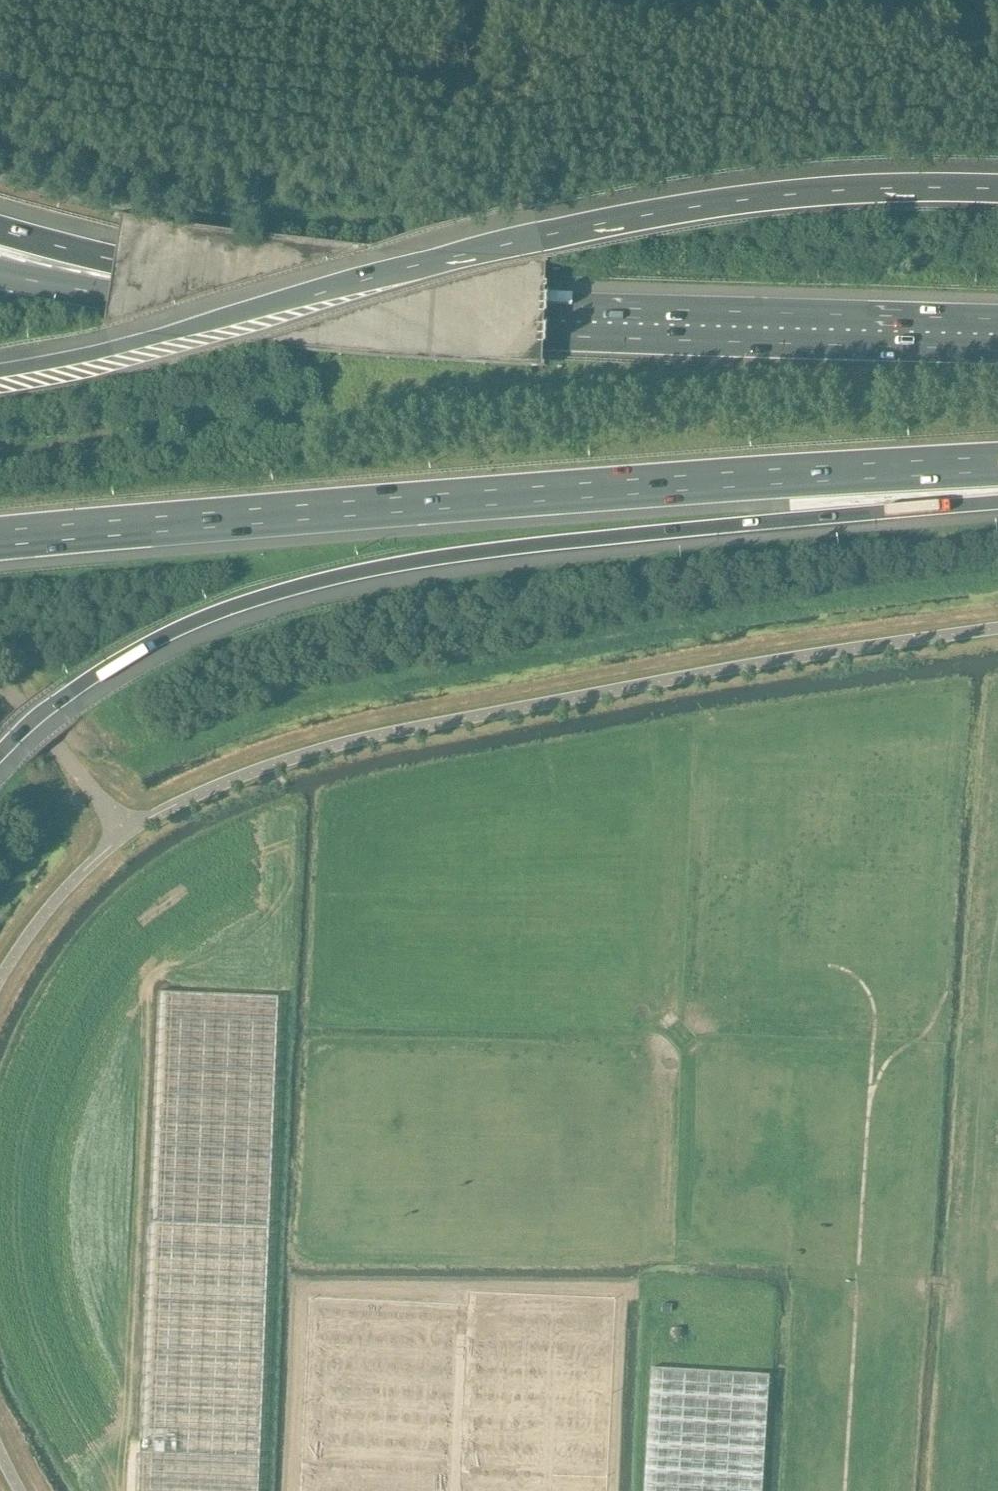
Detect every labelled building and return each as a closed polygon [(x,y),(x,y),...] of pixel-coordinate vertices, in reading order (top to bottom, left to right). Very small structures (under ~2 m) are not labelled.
[(282,997),(163,992),(143,1490),(262,1490),(282,997)] [(769,1375),(651,1369),(646,1490),(762,1490),(769,1375)]
